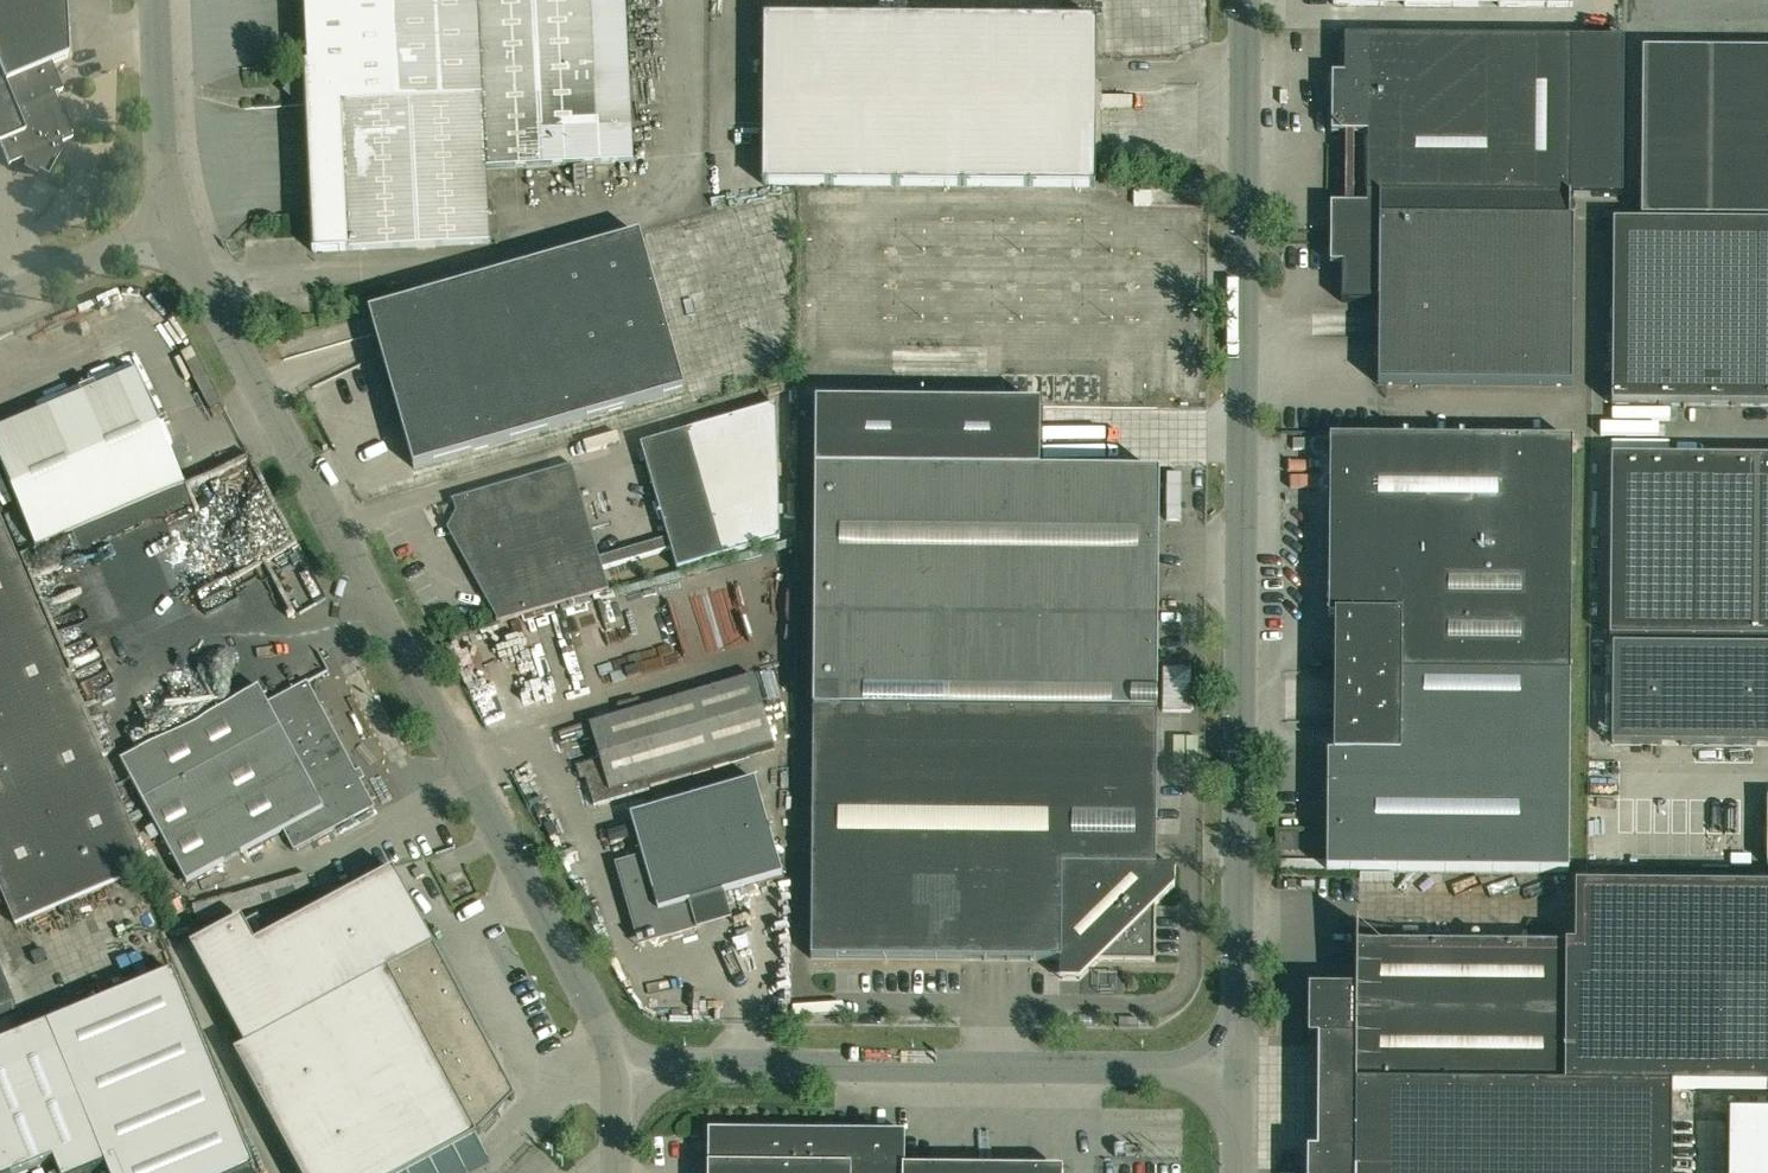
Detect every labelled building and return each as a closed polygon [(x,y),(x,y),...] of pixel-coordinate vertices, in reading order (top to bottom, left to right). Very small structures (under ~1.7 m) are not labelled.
[(24,159),(26,164),(49,176),(64,148),(62,143),(73,138),(55,94),(63,91),(51,63),(69,56),(66,0),(0,0),(0,143),(9,165),(24,159)] [(488,243),(485,169),(599,163),(591,0),(305,0),(308,66),(302,66),(303,76),(300,76),(285,91),(298,103),(304,103),(311,252),(488,243)] [(1670,16),(1767,17),(1767,0),(1670,0),(1670,16)] [(1670,16),(1668,217),(1767,218),(1767,17),(1670,16)] [(763,18),(762,184),(1094,186),(1095,20),(763,18)] [(1378,384),(1572,385),(1573,195),(1619,196),(1620,39),(1344,37),(1344,75),(1332,75),(1331,133),(1344,134),(1343,205),(1332,205),(1331,263),(1345,263),(1344,301),(1378,301),(1378,384)] [(1767,405),(1767,223),(1613,221),(1611,404),(1767,405)] [(369,314),(414,468),(683,391),(638,236),(369,314)] [(185,487),(157,422),(160,420),(138,367),(54,403),(56,407),(0,431),(0,463),(37,550),(185,487)] [(722,557),(686,432),(640,445),(667,538),(598,558),(571,465),(450,500),(451,502),(461,499),(464,510),(455,527),(471,536),(463,552),(487,565),(482,575),(498,584),(490,600),(506,609),(509,617),(496,621),(496,623),(608,591),(602,570),(670,550),(676,571),(722,557)] [(1307,439),(1293,439),(1293,450),(1306,450),(1307,439)] [(1569,656),(1571,441),(1329,439),(1328,617),(1334,617),(1334,654),(1569,656)] [(1612,457),(1610,639),(1767,640),(1767,458),(1612,457)] [(1157,712),(1158,474),(815,471),(813,709),(1157,712)] [(0,519),(0,890),(15,926),(148,869),(0,519)] [(263,636),(276,670),(317,653),(278,555),(215,580),(224,602),(184,618),(181,610),(165,616),(167,623),(143,633),(146,641),(173,630),(176,639),(225,619),(229,629),(239,625),(246,642),(263,636)] [(1767,745),(1767,646),(1612,645),(1611,744),(1767,745)] [(1334,654),(1333,754),(1327,754),(1326,870),(1568,871),(1569,656),(1334,654)] [(774,692),(791,686),(781,658),(764,663),(774,692)] [(581,765),(593,806),(649,790),(647,782),(773,744),(753,675),(589,724),(600,760),(581,765)] [(121,760),(186,882),(282,831),(293,851),(374,807),(307,681),(267,703),(258,687),(121,760)] [(1157,712),(813,709),(811,958),(1155,961),(1155,904),(1174,886),(1174,866),(1155,866),(1157,712)] [(783,876),(755,779),(630,816),(658,912),(783,876)] [(392,871),(255,945),(241,920),(180,953),(298,1172),(410,1172),(475,1138),(514,1098),(392,871)] [(1355,1084),(1767,1088),(1767,887),(1575,885),(1575,945),(1356,943),(1356,988),(1308,988),(1308,1038),(1356,1039),(1355,1084)] [(232,895),(192,907),(196,921),(236,909),(232,895)] [(16,1008),(0,969),(0,1014),(16,1008)] [(109,1172),(246,1172),(250,1171),(255,1169),(175,972),(47,1024),(107,1167),(109,1172)] [(0,1043),(0,1172),(22,1172),(54,1160),(59,1172),(91,1172),(107,1167),(47,1024),(0,1043)] [(1730,1112),(1729,1172),(1767,1172),(1767,1112),(1730,1112)] [(852,1133),(709,1132),(708,1172),(1063,1172),(1063,1169),(905,1168),(905,1157),(900,1157),(900,1138),(852,1138),(852,1133)]
